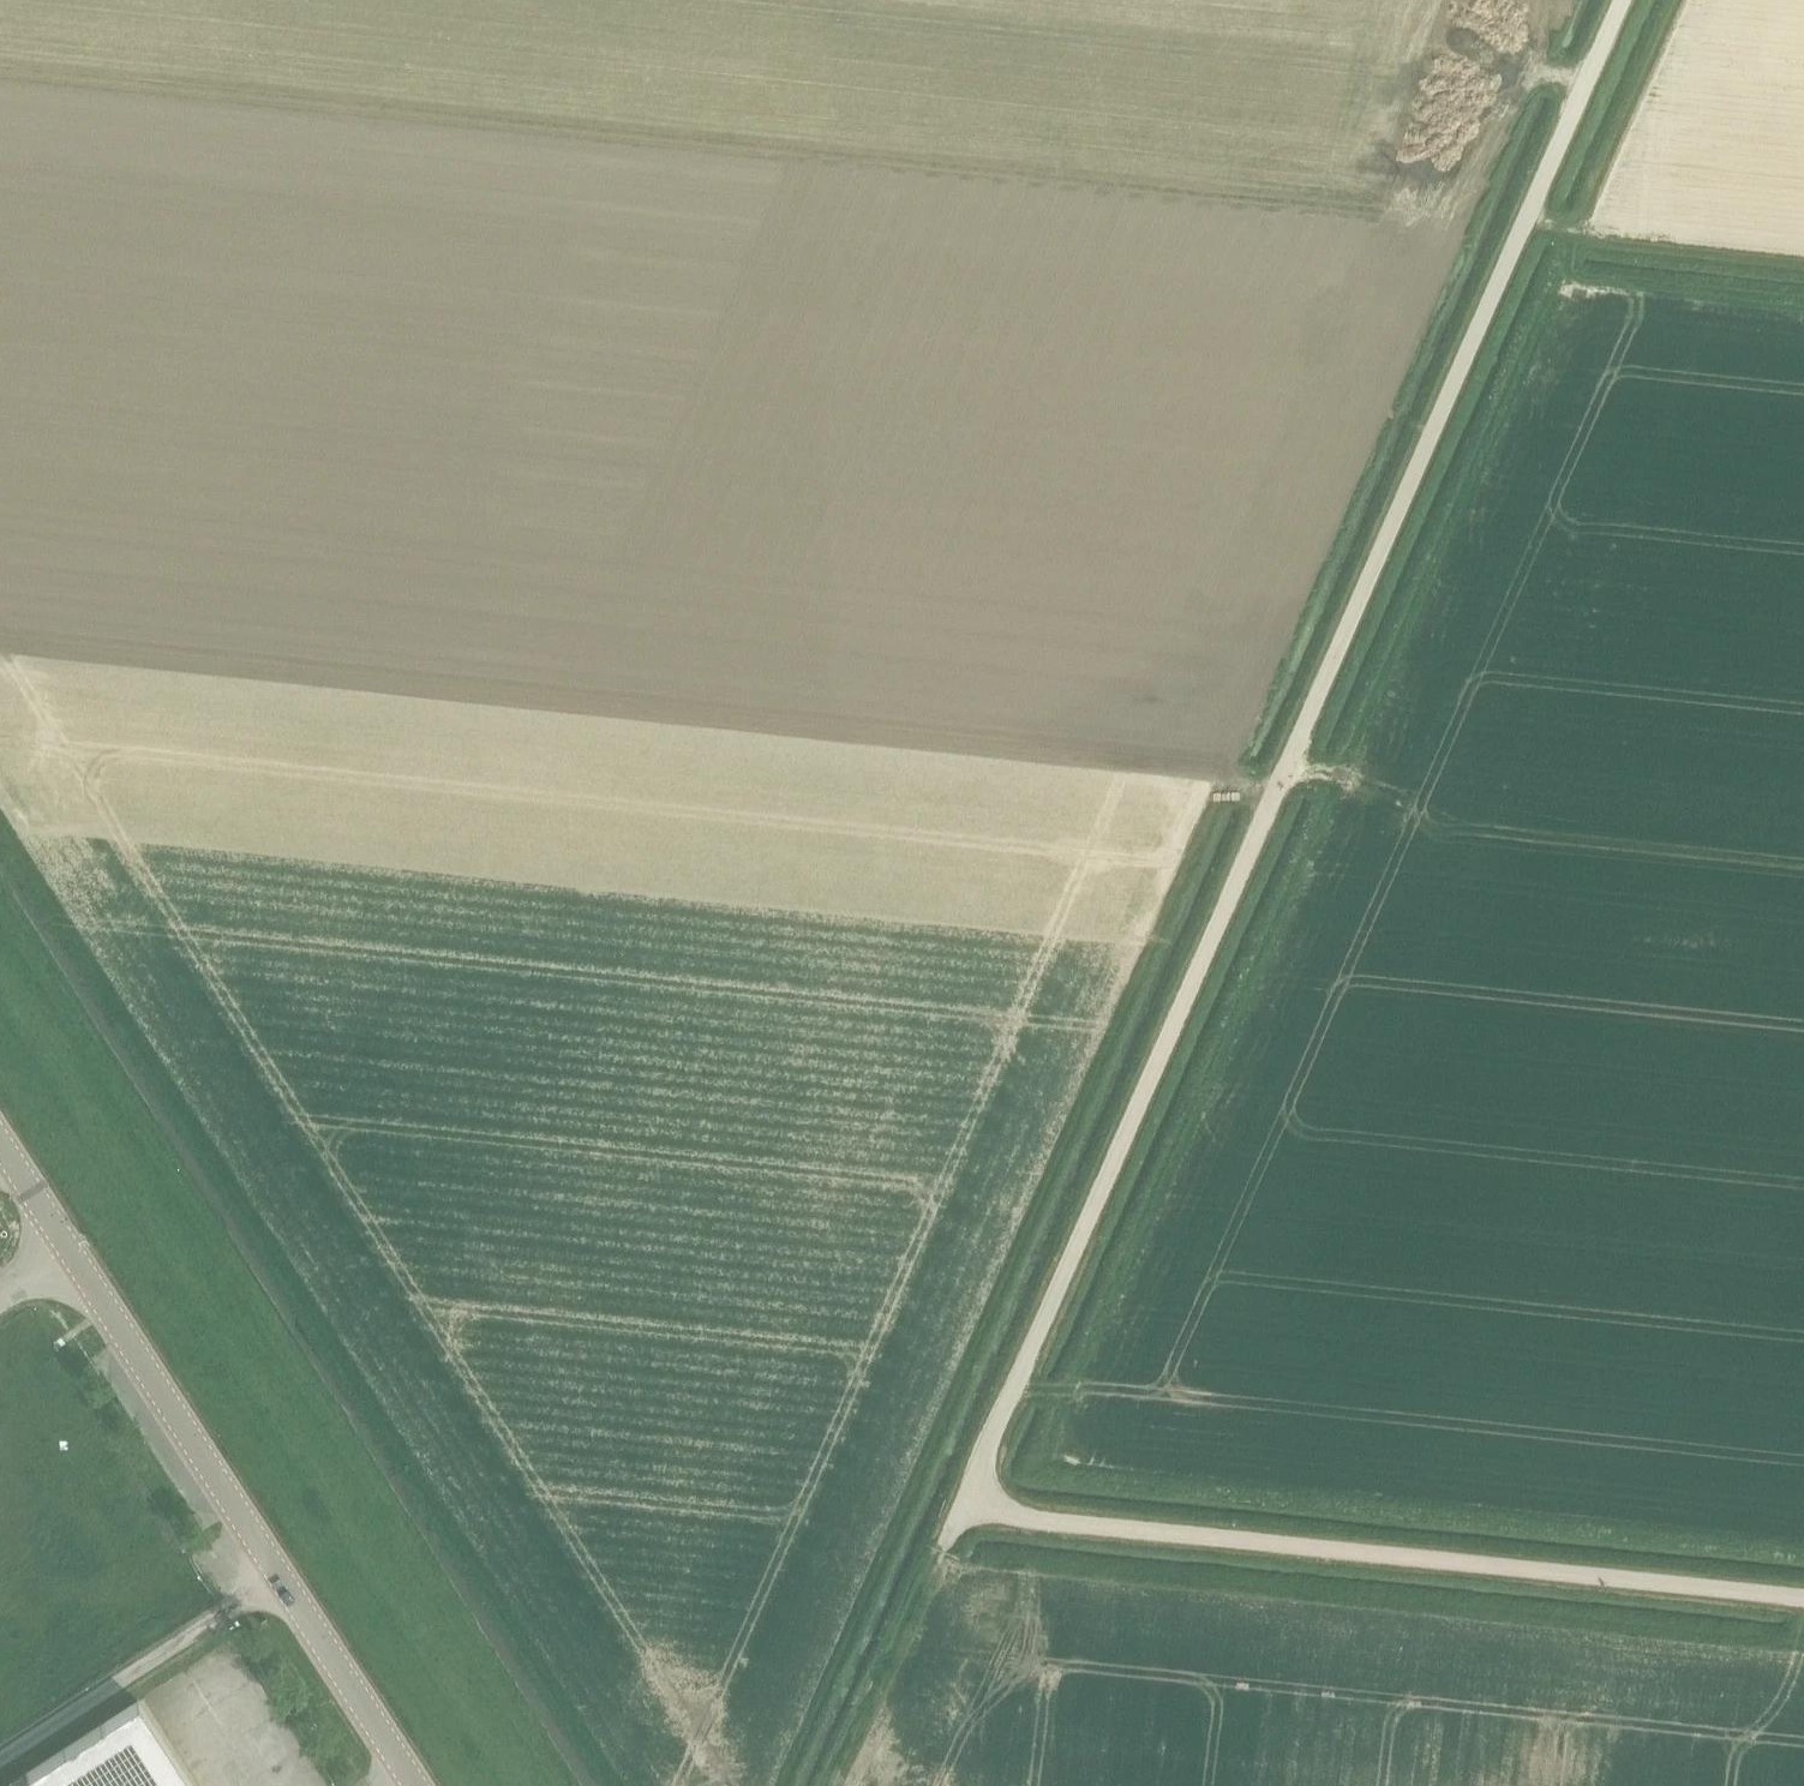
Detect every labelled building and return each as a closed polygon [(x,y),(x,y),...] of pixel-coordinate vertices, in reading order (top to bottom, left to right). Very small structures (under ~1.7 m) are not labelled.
[(138,1701),(7,1785),(193,1785),(138,1701)]
